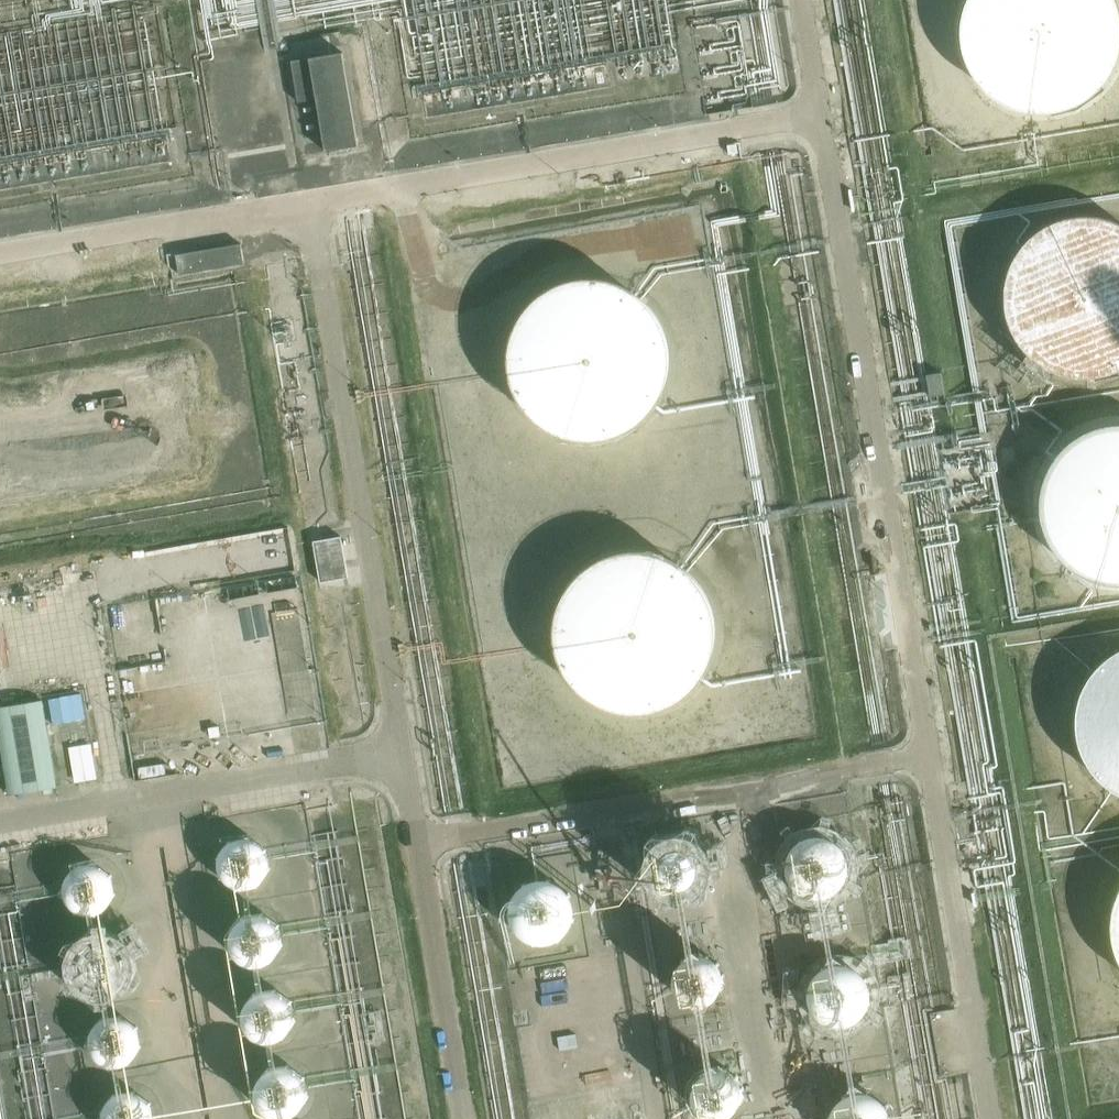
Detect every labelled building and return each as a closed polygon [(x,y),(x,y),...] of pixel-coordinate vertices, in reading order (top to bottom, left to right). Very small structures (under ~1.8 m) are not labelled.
[(975,8),(971,22),(968,39),(970,55),(974,70),(981,84),(987,92),(992,98),(997,103),(1005,109),(1019,116),(1032,121),(1048,123),(1063,122),(1072,120),(1081,117),(1095,110),(1107,101),(1117,89),(1118,86),(1118,0),(980,0),(975,8)] [(360,147),(344,53),(310,59),(317,100),(327,153),(360,147)] [(317,100),(310,59),(293,62),(300,102),(317,100)] [(423,90),(427,118),(614,88),(609,59),(423,90)] [(0,160),(0,190),(171,161),(167,132),(0,160)] [(1117,223),(1107,219),(1099,218),(1083,217),(1073,218),(1064,219),(1049,225),(1037,232),(1024,244),(1016,254),(1012,262),(1009,270),(1004,285),(1003,301),(1005,316),(1010,331),(1017,345),(1028,359),(1039,368),(1055,376),(1064,379),(1073,381),(1086,382),(1099,381),(1107,379),(1117,376),(1118,374),(1118,224),(1117,223)] [(181,276),(245,266),(242,246),(177,256),(181,276)] [(551,299),(524,327),(517,345),(514,367),(517,392),(531,417),(551,436),(576,447),(616,446),(648,429),(668,406),(676,384),(676,355),(664,322),(640,299),(610,287),(585,286),(551,299)] [(941,374),(927,376),(930,398),(945,395),(941,374)] [(1107,425),(1091,429),(1079,435),(1071,440),(1064,446),(1060,451),(1054,459),(1047,471),(1042,485),(1040,500),(1041,517),(1045,530),(1052,545),(1062,557),(1073,567),(1087,575),(1102,580),(1108,581),(1118,582),(1118,424),(1107,425)] [(345,531),(318,535),(325,575),(352,570),(345,531)] [(597,569),(571,597),(563,616),(560,638),(564,663),(577,688),(598,707),(623,717),(662,717),(695,700),(714,676),(722,655),(723,626),(710,593),(686,569),(657,558),(631,557),(597,569)] [(1111,653),(1099,663),(1088,674),(1084,681),(1079,690),(1074,704),(1072,721),(1072,730),(1074,738),(1078,753),(1084,765),(1095,779),(1105,788),(1118,796),(1118,649),(1111,653)] [(59,790),(43,702),(0,710),(0,744),(9,798),(59,790)] [(95,743),(73,745),(76,781),(98,778),(95,743)] [(853,867),(852,860),(851,854),(848,849),(844,844),(841,841),(834,837),(829,835),(822,833),(817,833),(810,835),(804,837),(798,841),(793,847),(790,852),(787,859),(787,865),(787,872),(788,877),(791,883),(794,888),(798,892),(805,896),(810,898),(817,900),(822,900),(829,898),(836,895),(841,892),(847,886),(850,881),(852,873),(853,867)] [(704,862),(704,861),(704,857),(702,852),(698,845),(691,840),(682,837),(677,837),(671,839),(666,842),(663,845),(658,852),(656,861),(656,866),(658,871),(662,878),(666,881),(670,884),(679,886),(686,885),(689,884),(695,880),(699,876),(702,871),(704,866),(704,862)] [(277,861),(277,860),(277,856),(275,852),(271,846),(264,843),(258,842),(250,844),(245,848),(242,854),(240,860),(242,867),(246,873),(249,876),(253,878),(258,879),(265,878),(269,876),(272,873),(276,867),(277,861)] [(119,885),(118,878),(114,872),(107,868),(100,866),(94,868),(87,872),(83,878),(82,884),(83,891),(87,897),(92,902),(99,903),(106,903),(113,899),(117,893),(119,885)] [(575,908),(575,907),(575,900),(573,895),(570,889),(566,884),(561,880),(556,877),(549,875),(545,875),(538,875),(532,877),(525,880),(521,883),(517,888),(514,893),(512,899),(511,905),(511,911),(512,917),(515,923),(518,928),(523,932),(528,936),(533,938),(541,940),(547,939),(553,938),(559,935),(565,931),(569,926),(573,920),(575,914),(575,908)] [(1116,892),(1111,907),(1109,922),(1110,938),(1112,946),(1115,954),(1118,962),(1118,885),(1116,892)] [(293,934),(293,933),(292,926),(288,920),(285,917),(281,915),(276,914),(270,915),(263,919),(259,924),(257,928),(256,932),(258,940),(262,946),(265,948),(269,950),(274,951),(281,950),(288,946),(292,941),(293,934)] [(134,964),(133,958),(129,952),(124,947),(117,945),(113,945),(108,947),(102,950),(98,956),(97,964),(98,970),(101,976),(107,980),(114,982),(121,981),(127,978),(132,972),(134,964)] [(725,978),(725,977),(724,971),(723,966),(721,962),(717,957),(713,954),(708,951),(701,948),(696,948),(691,948),(685,951),(679,954),(676,957),(672,961),(670,966),(668,971),(667,977),(668,983),(670,988),(672,993),(675,997),(679,1000),(685,1003),(688,1005),(695,1006),(700,1006),(707,1004),(711,1002),(716,998),(719,994),(722,989),(724,983),(725,978)] [(870,995),(870,994),(869,988),(867,982),(865,977),(860,971),(854,967),(848,964),(842,963),(836,963),(830,964),(825,966),(820,970),(815,974),(812,978),(810,983),(808,990),(808,995),(808,1001),(811,1007),(813,1012),(817,1017),(821,1020),(828,1023),(835,1025),(841,1025),(846,1024),(851,1023),(856,1020),(860,1017),(864,1012),(867,1007),(869,1001),(870,995)] [(304,1011),(304,1010),(302,1003),(298,997),(292,993),(286,992),(279,993),(273,997),(269,1003),(267,1010),(268,1017),(272,1023),(277,1027),(284,1029),(287,1029),(292,1027),(298,1024),(302,1018),(304,1011)] [(147,1039),(146,1032),(142,1026),(135,1022),(129,1020),(122,1021),(116,1025),(111,1032),(110,1037),(111,1044),(115,1051),(120,1055),(127,1057),(133,1056),(140,1053),(145,1047),(147,1039)] [(739,1083),(739,1077),(738,1073),(735,1069),(732,1065),(725,1060),(720,1058),(715,1057),(710,1057),(705,1058),(699,1061),(696,1064),(690,1072),(688,1077),(688,1082),(688,1087),(689,1092),(692,1097),(695,1101),(702,1106),(707,1108),(712,1108),(717,1108),(722,1107),(725,1106),(731,1102),(737,1094),(739,1089),(739,1083)] [(315,1091),(315,1090),(314,1084),(309,1077),(306,1075),(303,1073),(297,1072),(290,1073),(286,1075),(283,1077),(279,1083),(278,1090),(279,1096),(282,1103),(288,1107),(295,1109),(303,1108),(309,1104),(313,1098),(315,1091)] [(892,1116),(890,1110),(888,1106),(885,1101),(880,1096),(874,1093),(866,1090),(863,1090),(856,1090),(851,1092),(843,1095),(840,1098),(835,1103),(832,1108),(831,1114),(830,1118),(892,1118),(892,1116)] [(162,1115),(158,1109),(153,1105),(146,1103),(142,1103),(137,1104),(132,1108),(127,1114),(126,1118),(162,1118),(162,1115)]
